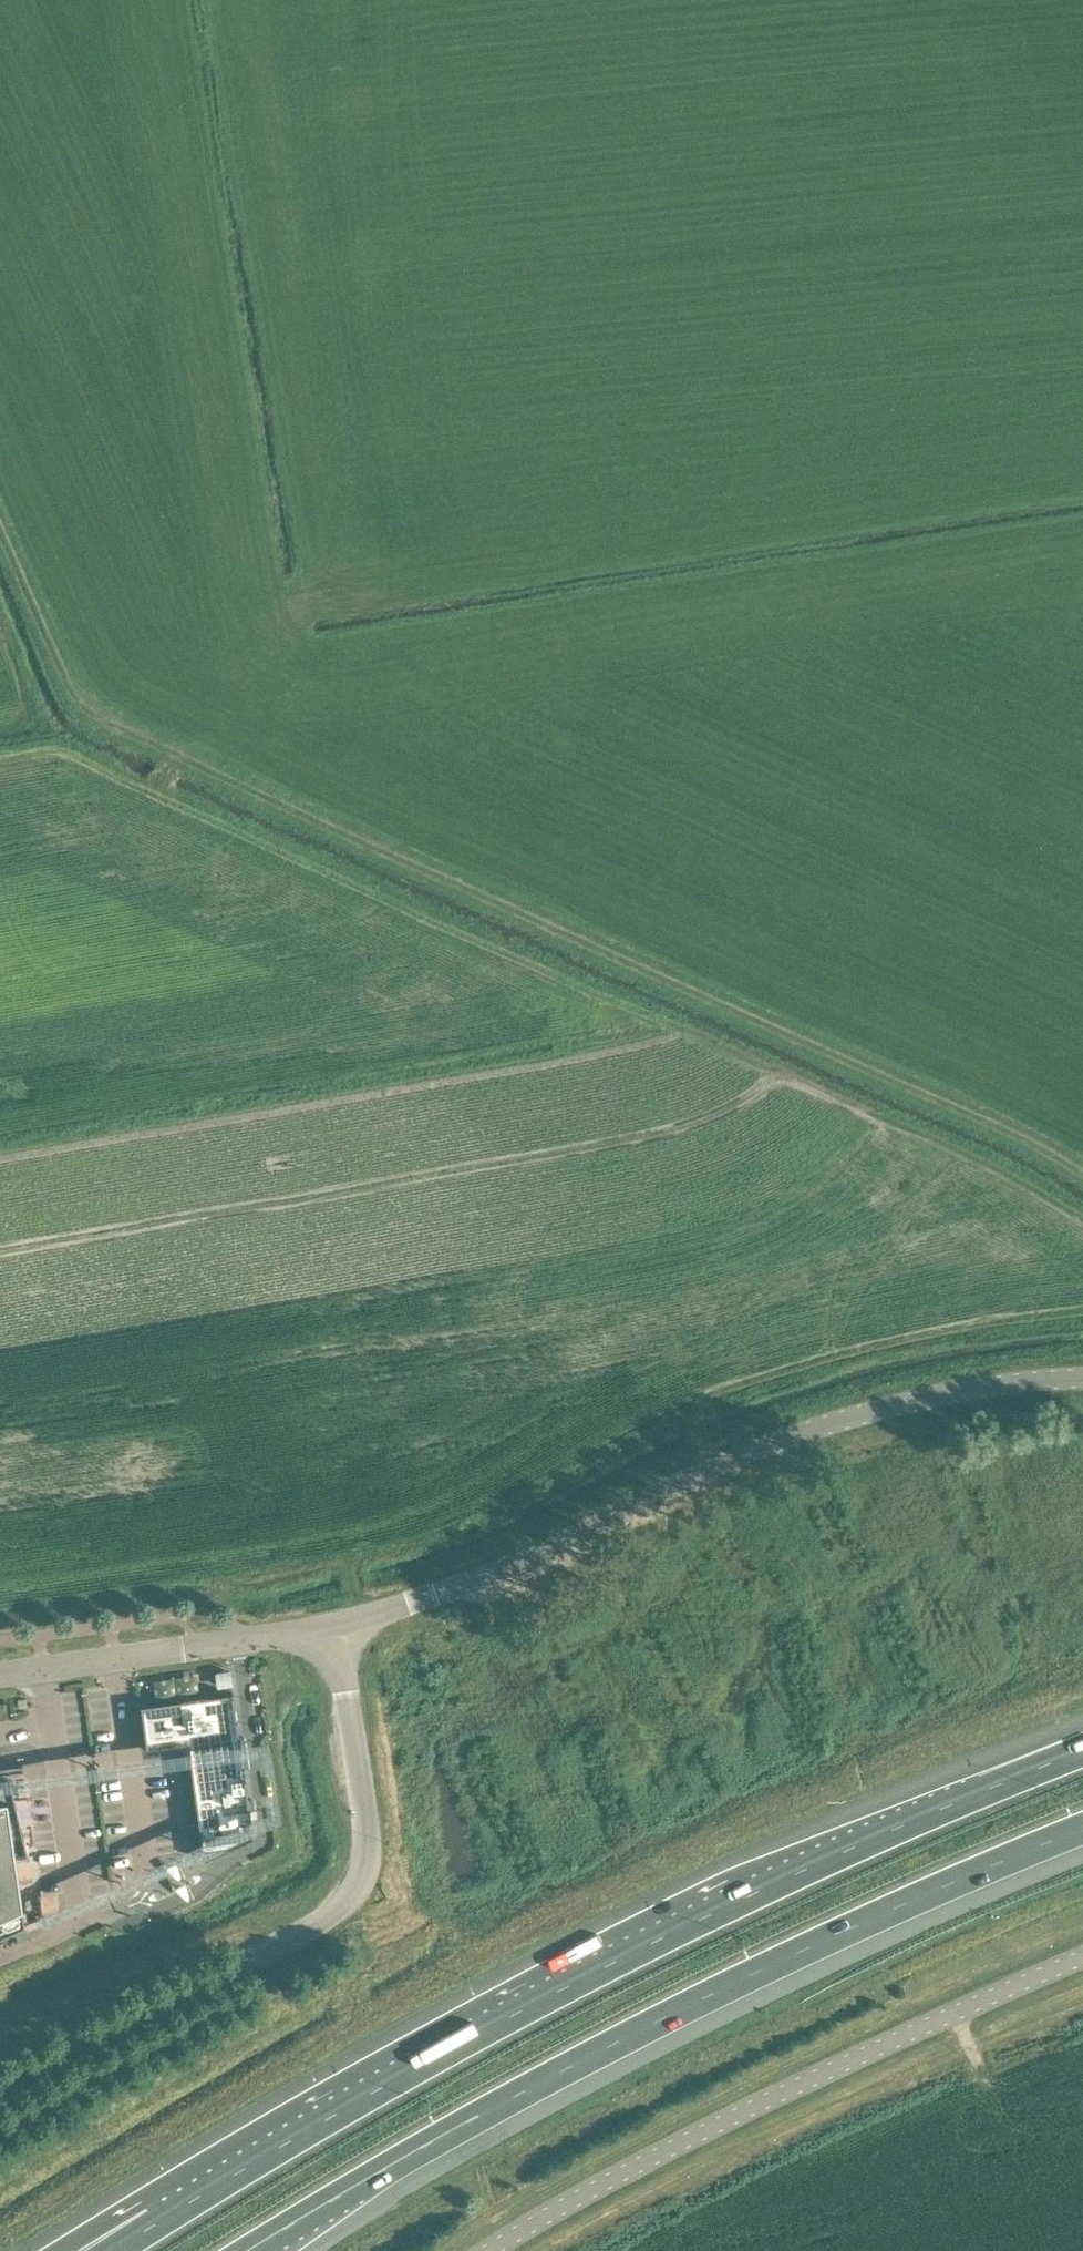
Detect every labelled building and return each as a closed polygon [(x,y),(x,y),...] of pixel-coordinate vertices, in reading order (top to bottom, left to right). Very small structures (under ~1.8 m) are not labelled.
[(232,1693),(141,1706),(147,1750),(188,1745),(201,1838),(203,1850),(232,1848),(253,1837),(252,1831),(250,1816),(254,1816),(251,1798),(247,1799),(247,1798),(243,1766),(247,1766),(243,1736),(239,1737),(232,1693)] [(15,1801),(11,1781),(0,1783),(0,1937),(24,1926),(25,1926),(15,1858),(28,1856),(22,1828),(16,1829),(10,1802),(15,1801)]
